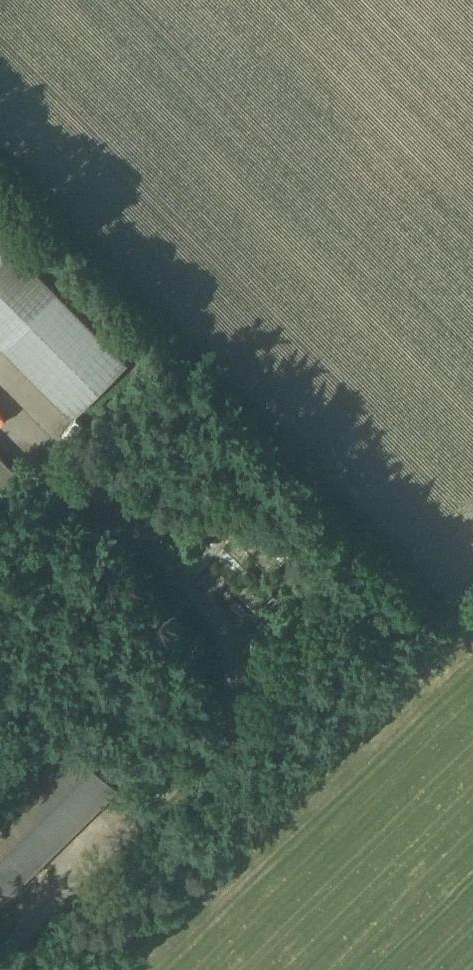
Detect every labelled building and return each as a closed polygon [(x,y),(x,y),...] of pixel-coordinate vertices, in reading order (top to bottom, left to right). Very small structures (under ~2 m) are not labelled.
[(72,416),(128,360),(0,231),(0,344),(72,416)] [(17,471),(0,454),(0,488),(17,471)] [(68,737),(0,804),(0,899),(2,901),(118,788),(68,737)]
